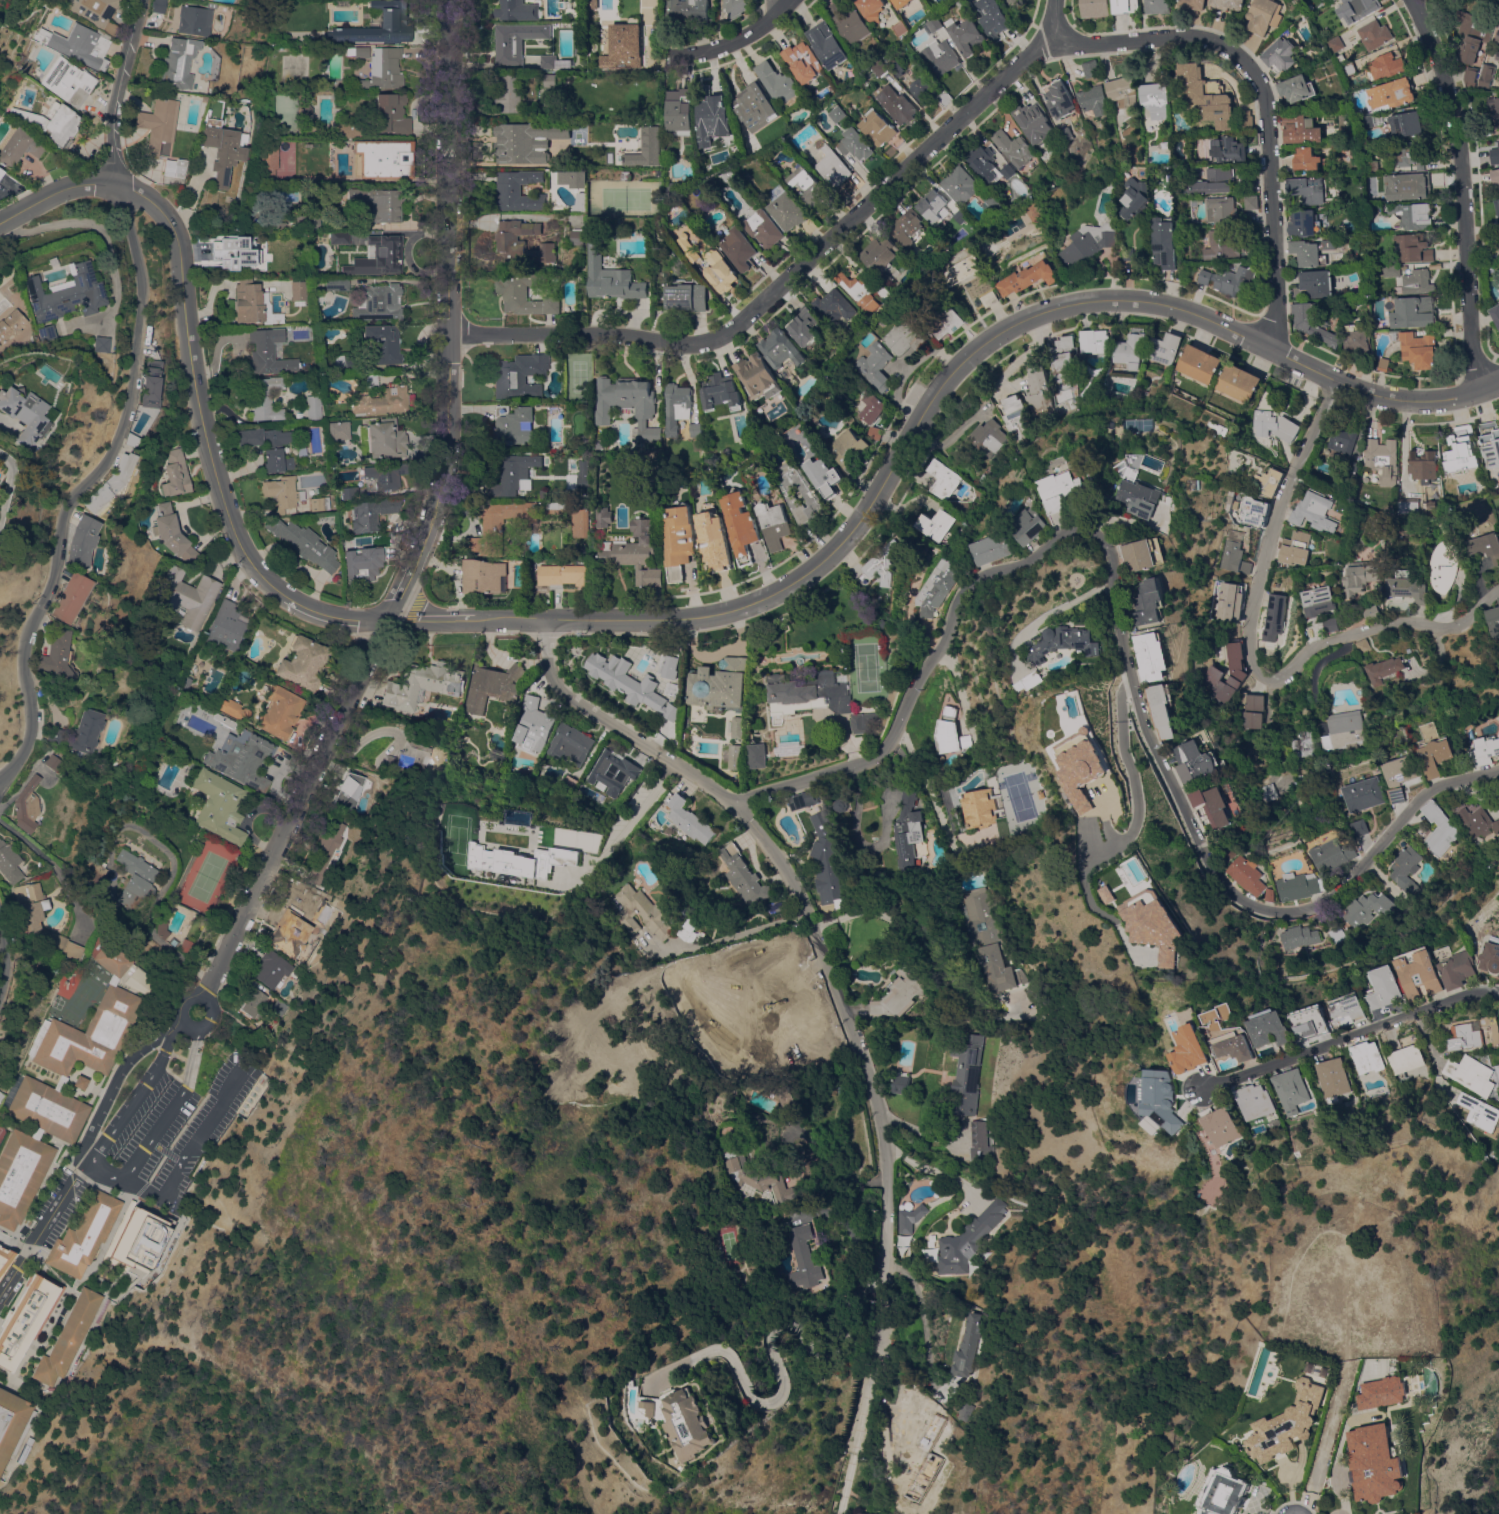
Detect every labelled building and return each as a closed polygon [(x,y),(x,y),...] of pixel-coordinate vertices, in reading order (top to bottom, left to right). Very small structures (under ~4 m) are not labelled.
[(63,7),(67,0),(119,0),(108,20),(119,27),(113,37),(63,7)] [(153,2),(153,0),(166,0),(164,14),(151,12),(152,7),(151,7),(151,2),(153,2)] [(332,27),(380,27),(380,8),(369,8),(369,0),(408,0),(408,29),(412,29),(412,40),(400,40),(400,43),(382,43),(382,41),(332,41),(332,27)] [(499,3),(499,0),(524,0),(524,4),(539,4),(539,9),(542,9),(542,18),(539,18),(539,20),(501,20),(501,18),(495,18),(495,8),(501,8),(501,4),(499,3)] [(587,9),(587,0),(598,0),(598,9),(587,9)] [(667,21),(667,0),(680,0),(680,1),(688,1),(688,0),(709,0),(709,20),(692,20),(692,22),(686,22),(686,20),(676,20),(676,21),(667,21)] [(724,10),(724,0),(748,0),(750,4),(747,6),(749,9),(743,13),(744,15),(732,21),(725,9),(724,10)] [(857,2),(860,0),(885,0),(888,5),(884,7),(885,9),(881,12),(881,22),(869,23),(869,19),(857,2)] [(900,9),(894,0),(913,0),(911,1),(912,2),(900,9)] [(975,1),(977,0),(997,0),(1013,25),(1009,27),(1009,29),(1006,31),(1004,31),(1002,32),(1002,33),(998,36),(999,37),(992,42),(978,20),(984,16),(975,1)] [(1005,1),(1004,0),(1022,0),(1025,3),(1016,14),(1003,4),(1005,1)] [(1081,18),(1080,0),(1108,0),(1109,16),(1081,18)] [(1114,14),(1113,0),(1139,0),(1140,12),(1114,14)] [(1146,14),(1145,0),(1170,0),(1171,14),(1161,15),(1161,13),(1146,14)] [(1180,6),(1181,0),(1207,0),(1205,11),(1180,6)] [(1211,7),(1212,0),(1246,0),(1244,10),(1242,10),(1242,11),(1233,10),(1233,8),(1229,8),(1228,10),(1211,7)] [(1249,17),(1258,0),(1274,0),(1284,5),(1280,14),(1284,16),(1278,28),(1271,25),(1270,26),(1271,27),(1266,36),(1265,36),(1264,37),(1248,28),(1252,20),(1250,18),(1249,17)] [(1373,1),(1375,0),(1378,0),(1382,8),(1349,25),(1344,17),(1341,19),(1336,9),(1344,5),(1342,0),(1372,0),(1373,1)] [(625,15),(625,2),(638,2),(638,15),(625,15)] [(852,46),(828,8),(838,2),(845,11),(855,5),(872,32),(852,46)] [(209,28),(208,28),(207,37),(200,36),(200,35),(175,32),(179,4),(212,9),(209,28)] [(1481,41),(1474,66),(1459,61),(1462,50),(1461,49),(1465,35),(1451,31),(1456,11),(1494,22),(1488,44),(1481,41)] [(641,67),(618,67),(590,68),(590,55),(612,55),(612,24),(617,24),(617,23),(630,22),(629,18),(640,17),(641,25),(641,67)] [(928,24),(938,17),(944,27),(934,34),(928,24)] [(945,23),(953,18),(956,23),(957,22),(960,25),(972,17),(987,41),(974,49),(976,53),(967,58),(945,23)] [(851,58),(831,71),(806,33),(826,19),(851,58)] [(1376,19),(1381,27),(1386,24),(1394,38),(1369,53),(1361,40),(1362,40),(1357,30),(1376,19)] [(904,20),(910,31),(900,37),(894,26),(904,20)] [(109,37),(108,40),(110,40),(102,57),(109,61),(104,71),(98,68),(97,70),(31,38),(33,33),(35,34),(38,27),(50,33),(51,31),(65,38),(73,22),(95,32),(96,29),(97,28),(110,36),(109,37)] [(550,25),(550,39),(522,39),(522,65),(496,65),(496,25),(550,25)] [(1344,47),(1332,53),(1326,43),(1338,36),(1344,47)] [(187,74),(192,74),(190,89),(182,88),(181,90),(157,86),(161,61),(162,61),(163,56),(166,57),(169,37),(184,39),(184,38),(200,40),(200,41),(201,41),(201,45),(199,45),(199,50),(194,49),(193,57),(191,59),(189,59),(187,74)] [(1260,57),(1281,37),(1282,38),(1283,37),(1286,40),(1287,39),(1289,41),(1290,40),(1298,48),(1297,50),(1298,51),(1291,56),(1296,62),(1286,72),(1283,69),(1281,71),(1274,63),(1269,67),(1260,57)] [(575,38),(585,38),(585,54),(575,54),(575,38)] [(962,63),(939,78),(922,51),(930,46),(929,45),(938,40),(940,44),(947,40),(962,63)] [(818,74),(819,75),(815,78),(814,77),(813,77),(811,74),(807,76),(811,83),(803,88),(781,53),(792,46),(793,48),(797,46),(799,49),(808,44),(814,53),(814,52),(825,70),(818,74)] [(354,57),(354,55),(345,55),(345,47),(354,47),(369,46),(369,57),(354,57)] [(374,47),(402,47),(402,58),(397,58),(397,66),(399,66),(399,71),(402,71),(402,74),(403,74),(404,88),(383,88),(383,86),(371,87),(371,89),(359,89),(359,79),(371,79),(371,76),(368,76),(368,61),(371,61),(371,56),(374,56),(374,47)] [(1391,51),(1394,57),(1392,58),(1393,61),(1401,57),(1407,70),(1387,79),(1385,76),(1374,81),(1373,80),(1370,81),(1364,69),(1367,68),(1365,64),(1374,60),(1374,59),(1391,51)] [(81,71),(82,70),(97,81),(77,109),(39,83),(58,55),(81,71)] [(556,55),(556,60),(570,60),(570,71),(555,71),(555,69),(540,68),(540,55),(556,55)] [(754,68),(768,59),(776,71),(777,71),(779,74),(782,72),(784,76),(789,72),(802,92),(786,102),(783,98),(776,103),(754,68)] [(872,68),(881,60),(890,69),(881,77),(872,68)] [(924,106),(909,89),(912,87),(910,85),(922,75),(919,72),(918,73),(912,67),(913,66),(913,65),(919,60),(930,72),(925,76),(927,78),(929,76),(939,88),(930,97),(933,98),(924,106)] [(1080,64),(1085,77),(1097,73),(1093,60),(1080,64)] [(1235,116),(1233,116),(1234,130),(1219,131),(1218,120),(1203,121),(1203,107),(1197,102),(1186,102),(1184,63),(1201,62),(1201,67),(1204,66),(1205,80),(1206,79),(1207,81),(1219,80),(1219,82),(1222,82),(1222,86),(1225,85),(1225,89),(1223,89),(1223,95),(1229,94),(1234,98),(1235,116)] [(1344,77),(1340,67),(1352,62),(1356,73),(1344,77)] [(900,78),(893,70),(901,64),(906,70),(903,73),(905,74),(900,78)] [(1483,64),(1494,66),(1489,88),(1478,86),(1483,64)] [(1475,83),(1464,81),(1466,69),(1477,71),(1475,83)] [(556,74),(556,76),(561,76),(561,87),(556,87),(556,88),(543,89),(543,74),(556,74)] [(1303,74),(1307,84),(1311,82),(1316,94),(1289,105),(1285,95),(1281,97),(1276,84),(1303,74)] [(495,94),(502,94),(502,75),(520,75),(520,90),(523,90),(523,99),(521,99),(521,101),(524,101),(524,119),(501,119),(501,105),(495,105),(495,94)] [(1112,102),(1106,83),(1134,75),(1139,91),(1140,108),(1128,108),(1127,98),(1112,102)] [(1412,91),(1411,93),(1413,93),(1415,98),(1413,101),(1397,107),(1390,107),(1389,105),(1373,110),(1372,106),(1369,105),(1368,101),(1369,98),(1367,90),(1407,76),(1408,80),(1409,79),(1412,87),(1411,87),(1412,91)] [(1047,103),(1048,103),(1044,94),(1051,91),(1050,87),(1053,85),(1052,83),(1054,83),(1054,81),(1057,79),(1059,80),(1061,79),(1062,81),(1062,80),(1077,110),(1057,121),(1055,116),(1054,117),(1047,103)] [(767,116),(768,117),(750,129),(746,123),(745,124),(733,104),(745,96),(747,99),(755,94),(750,87),(759,81),(777,109),(767,116)] [(1145,105),(1143,85),(1169,82),(1171,103),(1170,103),(1172,119),(1155,121),(1154,111),(1147,105),(1145,105)] [(919,112),(914,116),(916,118),(909,124),(907,122),(901,127),(874,93),(881,87),(883,89),(890,83),(900,96),(904,94),(919,112)] [(1086,90),(1086,92),(1092,90),(1092,89),(1094,88),(1094,87),(1103,84),(1108,105),(1107,105),(1109,113),(1095,117),(1093,109),(1084,111),(1083,107),(1082,108),(1080,103),(1079,104),(1076,93),(1086,90)] [(668,100),(683,100),(683,97),(679,97),(679,88),(691,88),(691,103),(692,103),(692,116),(694,116),(694,121),(692,121),(692,137),(674,136),(674,131),(668,131),(668,100)] [(376,94),(405,93),(405,96),(407,97),(407,101),(406,102),(406,105),(402,105),(402,107),(404,109),(404,113),(402,114),(402,116),(411,116),(411,134),(390,135),(390,131),(377,131),(376,94)] [(729,118),(731,118),(732,136),(712,137),(712,148),(700,148),(698,96),(725,95),(726,107),(729,107),(729,118)] [(168,142),(160,140),(158,153),(146,151),(149,129),(134,127),(136,111),(151,113),(154,97),(174,100),(168,142)] [(1487,100),(1498,99),(1498,130),(1489,131),(1487,100)] [(80,119),(81,120),(79,123),(77,126),(76,125),(75,126),(76,126),(76,129),(71,137),(70,136),(69,137),(73,140),(65,151),(54,143),(53,145),(7,113),(10,107),(41,115),(48,120),(49,119),(43,114),(53,100),(58,104),(59,102),(75,113),(75,114),(81,118),(80,119)] [(1045,113),(1043,114),(1048,121),(1047,122),(1052,130),(1051,131),(1054,135),(1036,148),(1027,135),(1026,136),(1010,112),(1020,106),(1022,108),(1027,105),(1029,107),(1037,101),(1045,113)] [(830,114),(840,106),(848,115),(838,124),(830,114)] [(888,142),(887,141),(879,148),(859,125),(868,117),(867,115),(874,108),(891,126),(892,126),(898,133),(888,142)] [(1244,116),(1244,111),(1252,111),(1252,116),(1253,115),(1254,129),(1240,130),(1239,116),(1244,116)] [(1389,116),(1418,111),(1423,134),(1412,136),(1412,135),(1393,139),(1390,124),(1389,123),(1388,118),(1389,116)] [(1322,142),(1284,144),(1282,116),(1305,115),(1305,118),(1313,118),(1314,128),(1321,127),(1322,142)] [(227,190),(213,188),(216,171),(211,171),(213,160),(217,161),(218,157),(215,157),(216,147),(200,145),(203,126),(204,126),(206,118),(220,120),(219,128),(240,131),(239,132),(248,134),(246,147),(247,148),(245,161),(236,160),(235,166),(230,165),(227,190)] [(339,137),(339,122),(364,122),(364,137),(339,137)] [(497,164),(497,156),(495,156),(495,153),(494,153),(494,144),(496,144),(496,142),(497,142),(497,137),(495,137),(495,134),(494,134),(494,127),(496,127),(496,124),(570,124),(570,139),(549,139),(549,138),(533,138),(533,150),(547,150),(547,164),(497,164)] [(10,170),(0,164),(0,149),(16,125),(46,145),(37,158),(27,151),(25,153),(23,151),(10,170)] [(875,152),(867,159),(865,157),(861,160),(857,155),(855,157),(850,151),(844,156),(837,146),(842,141),(846,137),(843,134),(853,125),(875,152)] [(660,126),(659,166),(622,165),(622,154),(642,154),(641,126),(660,126)] [(1074,138),(1063,144),(1057,133),(1068,127),(1074,138)] [(1034,154),(1028,159),(1030,161),(1024,165),(1023,165),(1022,166),(1023,167),(1019,170),(1018,169),(1016,170),(1009,162),(1010,161),(1002,152),(1001,152),(989,138),(1001,128),(1012,141),(1019,135),(1034,154)] [(1220,163),(1219,157),(1214,157),(1214,160),(1209,160),(1207,138),(1221,137),(1221,139),(1225,139),(1225,138),(1234,137),(1234,141),(1242,141),(1242,144),(1246,143),(1247,161),(1220,163)] [(413,141),(413,179),(360,178),(360,176),(353,176),(353,153),(353,140),(413,141)] [(1497,140),(1498,140),(1498,164),(1491,165),(1489,148),(1498,148),(1497,140)] [(1389,166),(1387,143),(1422,141),(1423,146),(1413,146),(1414,160),(1423,159),(1424,170),(1416,171),(1416,163),(1410,164),(1410,165),(1389,166)] [(278,168),(275,168),(275,180),(261,180),(261,142),(278,142),(278,168)] [(853,174),(834,190),(815,166),(828,156),(822,149),(828,143),(853,174)] [(963,158),(972,150),(973,152),(980,146),(984,150),(987,147),(994,154),(991,157),(994,159),(990,163),(998,172),(1007,164),(1014,172),(1005,180),(1001,176),(990,185),(989,184),(987,186),(963,158)] [(1312,157),(1321,157),(1321,162),(1317,162),(1318,170),(1306,170),(1306,169),(1293,170),(1292,159),(1294,159),(1294,153),(1299,153),(1298,148),(1312,147),(1312,157)] [(163,175),(165,159),(175,161),(176,158),(187,160),(182,177),(163,175)] [(977,184),(973,187),(977,191),(959,207),(938,184),(959,164),(977,184)] [(804,165),(829,194),(812,209),(787,180),(804,165)] [(1233,167),(1234,192),(1191,195),(1190,183),(1210,182),(1209,168),(1233,167)] [(1491,171),(1498,169),(1498,189),(1498,185),(1494,186),(1491,171)] [(586,189),(572,189),(572,185),(554,185),(554,171),(586,171),(586,189)] [(620,180),(620,171),(631,171),(631,180),(620,180)] [(497,211),(497,172),(544,172),(544,182),(528,182),(529,185),(520,185),(520,196),(536,196),(536,194),(546,194),(546,197),(545,197),(545,210),(497,211)] [(1430,197),(1427,198),(1428,199),(1387,201),(1387,191),(1385,191),(1384,176),(1429,174),(1430,197)] [(1123,212),(1129,206),(1123,200),(1132,190),(1128,185),(1136,177),(1143,183),(1143,182),(1151,181),(1152,198),(1153,199),(1132,221),(1123,212)] [(1323,205),(1302,206),(1302,195),(1286,196),(1285,180),(1322,178),(1323,205)] [(1257,179),(1257,191),(1244,191),(1243,179),(1257,179)] [(372,202),(348,203),(348,188),(372,188),(372,190),(401,189),(401,222),(375,222),(375,224),(362,224),(362,214),(372,211),(372,202)] [(942,209),(947,215),(934,227),(914,206),(932,189),(939,196),(940,195),(948,203),(942,209)] [(809,218),(798,226),(797,225),(788,233),(767,207),(787,191),(809,218)] [(991,194),(1006,209),(998,217),(996,218),(994,219),(992,219),(990,217),(982,209),(981,207),(981,205),(982,203),(983,202),(991,194)] [(1259,209),(1245,210),(1244,197),(1258,196),(1259,209)] [(1235,197),(1236,208),(1239,208),(1239,224),(1216,225),(1216,222),(1209,223),(1208,199),(1235,197)] [(1046,217),(1033,225),(1023,207),(1036,200),(1046,217)] [(1430,204),(1431,230),(1394,232),(1394,228),(1399,227),(1399,222),(1401,222),(1401,215),(1388,215),(1387,205),(1430,204)] [(786,236),(776,244),(777,245),(768,252),(756,237),(754,238),(743,224),(744,222),(748,219),(749,220),(758,213),(758,211),(761,209),(764,208),(786,236)] [(959,209),(967,218),(959,225),(951,216),(959,209)] [(917,232),(920,234),(913,241),(914,243),(908,248),(889,228),(906,212),(908,210),(911,210),(913,211),(915,212),(916,214),(918,215),(922,220),(918,224),(921,228),(917,232)] [(1291,211),(1313,210),(1314,221),(1319,221),(1320,234),(1315,234),(1315,236),(1299,237),(1299,235),(1289,236),(1289,235),(1286,235),(1286,225),(1288,225),(1288,220),(1291,220),(1291,211)] [(271,230),(271,215),(321,215),(321,230),(271,230)] [(1157,217),(1166,217),(1166,222),(1177,221),(1177,248),(1178,248),(1178,270),(1164,270),(1164,264),(1157,264),(1157,217)] [(507,232),(507,220),(522,220),(522,223),(542,223),(542,235),(518,235),(518,241),(526,241),(526,250),(531,250),(531,259),(523,259),(523,262),(497,262),(497,232),(507,232)] [(1069,273),(1056,255),(1075,241),(1071,236),(1086,225),(1101,227),(1109,220),(1116,220),(1117,231),(1119,231),(1120,246),(1105,247),(1069,273)] [(759,253),(748,262),(751,266),(750,270),(746,274),(741,275),(714,241),(729,229),(731,231),(738,225),(759,253)] [(1205,248),(1211,248),(1210,230),(1221,229),(1221,233),(1231,232),(1232,244),(1241,244),(1241,256),(1216,258),(1216,259),(1205,259),(1205,248)] [(584,230),(584,245),(571,245),(571,230),(584,230)] [(350,231),(350,244),(330,244),(330,239),(325,239),(325,233),(330,233),(330,231),(350,231)] [(699,273),(698,274),(685,256),(686,256),(687,254),(677,241),(682,238),(681,236),(683,234),(685,233),(687,233),(689,236),(688,239),(702,257),(701,258),(705,262),(707,261),(706,260),(707,253),(712,250),(719,251),(721,253),(722,253),(725,257),(728,261),(728,260),(734,268),(733,269),(737,274),(738,273),(740,276),(739,277),(740,278),(734,284),(736,287),(729,292),(729,291),(725,294),(724,293),(723,294),(721,292),(720,293),(718,291),(720,289),(718,287),(716,288),(715,286),(716,285),(715,283),(714,284),(706,275),(706,270),(708,268),(707,267),(699,273)] [(1423,234),(1424,241),(1429,241),(1429,248),(1424,248),(1424,249),(1434,249),(1434,262),(1421,262),(1421,261),(1402,262),(1401,242),(1395,243),(1395,235),(1423,234)] [(341,275),(341,265),(353,265),(353,258),(374,258),(374,244),(366,245),(366,236),(400,235),(401,265),(397,265),(397,274),(341,275)] [(260,249),(260,265),(238,265),(238,270),(228,270),(228,267),(221,267),(221,261),(212,261),(212,241),(221,241),(221,238),(235,238),(235,236),(248,236),(248,240),(254,240),(254,249),(260,249)] [(865,253),(863,250),(870,244),(869,243),(876,237),(880,242),(888,236),(896,245),(892,249),(898,256),(896,257),(903,264),(897,269),(891,262),(890,263),(891,265),(884,271),(891,279),(884,285),(860,257),(865,253)] [(1319,267),(1299,268),(1298,254),(1289,254),(1288,241),(1306,241),(1306,243),(1310,242),(1310,244),(1318,244),(1319,267)] [(624,298),(624,297),(590,297),(590,242),(600,242),(600,253),(604,253),(604,263),(618,263),(618,269),(632,269),(632,282),(648,282),(648,298),(624,298)] [(1125,260),(1125,246),(1135,246),(1135,261),(1125,260)] [(541,263),(541,248),(554,248),(554,256),(556,256),(556,261),(554,261),(554,262),(541,263)] [(947,289),(939,275),(947,271),(946,269),(973,254),(981,269),(947,289)] [(93,282),(98,280),(105,304),(94,307),(95,312),(80,316),(76,303),(71,305),(72,310),(60,314),(61,316),(36,324),(22,279),(35,275),(41,294),(72,285),(69,276),(74,274),(71,264),(86,259),(93,282)] [(1016,272),(1018,274),(1029,267),(1030,269),(1046,259),(1049,264),(1051,263),(1060,278),(1049,285),(1044,277),(1026,289),(1025,287),(1017,293),(1015,290),(1004,298),(996,285),(1016,272)] [(1250,291),(1243,288),(1242,293),(1235,290),(1234,295),(1213,288),(1215,282),(1212,280),(1215,273),(1216,274),(1219,267),(1237,273),(1240,265),(1250,268),(1250,267),(1258,270),(1250,291)] [(1400,266),(1400,276),(1383,277),(1383,266),(1400,266)] [(1401,285),(1403,285),(1402,275),(1412,275),(1412,269),(1428,268),(1428,270),(1429,270),(1430,279),(1428,279),(1429,284),(1434,284),(1435,292),(1402,294),(1401,285)] [(1203,269),(1213,273),(1208,286),(1198,282),(1203,269)] [(1300,272),(1330,270),(1330,272),(1332,272),(1334,296),(1332,296),(1332,297),(1309,299),(1308,289),(1301,290),(1300,272)] [(868,316),(861,308),(860,310),(832,279),(841,271),(849,280),(853,279),(856,277),(859,280),(862,278),(866,282),(865,283),(873,292),(870,294),(880,305),(868,316)] [(527,301),(544,301),(544,296),(560,296),(560,314),(518,314),(518,312),(503,311),(503,294),(496,294),(496,274),(547,274),(547,286),(527,286),(527,301)] [(236,310),(235,311),(235,301),(236,300),(236,284),(239,284),(239,277),(252,277),(252,283),(260,283),(260,290),(262,290),(262,304),(264,304),(265,321),(262,321),(262,323),(237,324),(236,310)] [(325,290),(326,277),(350,278),(350,290),(325,290)] [(291,281),(305,280),(306,300),(292,301),(291,281)] [(368,287),(368,285),(374,285),(388,284),(388,282),(397,283),(397,285),(400,285),(400,287),(402,288),(402,291),(400,293),(400,295),(396,295),(396,302),(399,302),(399,307),(403,307),(403,320),(352,320),(352,307),(357,307),(357,295),(361,295),(361,287),(368,287)] [(667,286),(681,287),(681,284),(708,285),(707,312),(694,311),(694,310),(666,310),(667,286)] [(883,285),(891,294),(890,294),(895,300),(888,306),(875,292),(883,285)] [(818,296),(821,300),(835,287),(858,312),(848,321),(843,316),(832,326),(810,302),(812,301),(812,300),(814,298),(816,297),(818,296)] [(993,290),(999,300),(986,308),(980,298),(993,290)] [(1390,313),(1396,312),(1395,298),(1432,296),(1433,312),(1435,312),(1435,326),(1391,328),(1390,313)] [(1296,330),(1296,320),(1292,320),(1292,303),(1316,303),(1316,327),(1341,338),(1337,349),(1327,345),(1328,343),(1296,330)] [(790,333),(792,332),(787,327),(799,316),(795,312),(804,304),(820,321),(811,328),(819,336),(806,348),(805,347),(804,348),(790,333)] [(1490,311),(1498,306),(1498,327),(1490,311)] [(9,334),(0,343),(0,320),(1,320),(14,308),(26,321),(18,328),(20,330),(12,337),(9,334)] [(939,340),(929,328),(931,326),(933,323),(936,321),(941,319),(943,315),(945,313),(949,310),(953,308),(965,323),(952,334),(948,332),(939,340)] [(895,326),(896,327),(904,320),(919,336),(922,333),(930,341),(917,354),(910,346),(898,357),(881,339),(895,326)] [(50,324),(54,337),(39,341),(35,328),(50,324)] [(399,353),(402,353),(402,363),(376,364),(375,354),(369,354),(369,342),(364,342),(364,326),(398,325),(398,333),(399,338),(399,339),(400,340),(399,342),(399,343),(399,353)] [(790,339),(791,338),(808,360),(799,367),(791,357),(783,364),(783,368),(779,371),(775,369),(764,356),(766,355),(757,345),(780,327),(790,339)] [(273,329),(275,360),(281,359),(282,373),(251,374),(251,366),(258,365),(257,359),(250,359),(248,330),(273,329)] [(1360,330),(1368,329),(1370,352),(1345,355),(1343,332),(1360,331),(1360,330)] [(1095,331),(1107,331),(1107,336),(1110,336),(1111,351),(1092,352),(1092,361),(1081,362),(1080,350),(1082,350),(1081,331),(1095,331)] [(1414,331),(1414,338),(1425,337),(1424,335),(1435,334),(1436,345),(1435,345),(1435,356),(1434,356),(1435,369),(1416,370),(1416,362),(1411,363),(1411,360),(1403,360),(1401,341),(1400,341),(1400,332),(1414,331)] [(1165,341),(1168,332),(1183,337),(1177,358),(1173,366),(1147,358),(1154,337),(1165,341)] [(1116,342),(1128,343),(1129,340),(1130,340),(1131,334),(1141,334),(1141,333),(1147,334),(1146,346),(1145,346),(1144,352),(1141,352),(1140,371),(1128,370),(1129,363),(1115,362),(1116,342)] [(1073,380),(1075,388),(1059,392),(1050,357),(1059,355),(1057,341),(1060,340),(1059,337),(1074,335),(1076,347),(1073,347),(1077,380),(1073,380)] [(107,337),(106,352),(92,351),(93,336),(107,337)] [(851,365),(861,356),(865,359),(871,353),(867,349),(876,340),(892,357),(879,370),(888,379),(886,381),(890,384),(880,394),(851,365)] [(1212,385),(1178,369),(1190,344),(1224,359),(1212,385)] [(782,390),(769,398),(767,395),(763,397),(759,395),(754,398),(744,382),(743,382),(740,377),(738,377),(732,366),(743,359),(744,361),(747,360),(748,362),(751,360),(750,358),(759,352),(782,390)] [(532,355),(532,354),(549,354),(549,369),(547,369),(547,376),(526,375),(526,384),(543,384),(542,398),(495,398),(495,374),(493,374),(494,360),(506,360),(506,361),(516,362),(516,355),(532,355)] [(333,355),(344,355),(344,358),(358,357),(359,371),(344,372),(344,369),(333,370),(333,355)] [(1387,372),(1377,370),(1380,358),(1390,360),(1387,372)] [(139,406),(145,359),(161,361),(157,399),(158,399),(157,408),(139,406)] [(1263,378),(1251,404),(1217,388),(1229,362),(1263,378)] [(1035,395),(1031,379),(1034,378),(1032,369),(1047,366),(1057,407),(1039,412),(1039,409),(1035,410),(1030,396),(1035,395)] [(709,380),(708,374),(721,371),(723,378),(733,375),(737,391),(739,391),(742,405),(741,405),(742,411),(708,420),(702,395),(703,395),(702,390),(704,389),(702,382),(709,380)] [(379,387),(365,388),(364,374),(377,373),(379,387)] [(271,389),(272,409),(284,408),(285,419),(271,420),(271,418),(250,420),(249,411),(255,411),(252,379),(269,378),(269,377),(285,376),(286,384),(285,385),(286,388),(271,389)] [(611,425),(597,425),(599,377),(601,377),(601,376),(608,376),(608,378),(612,378),(612,384),(620,384),(620,378),(642,378),(642,380),(651,380),(651,391),(655,391),(654,398),(657,398),(657,405),(656,405),(656,415),(654,414),(654,419),(647,419),(647,427),(661,428),(660,442),(633,441),(633,428),(639,428),(639,418),(636,418),(636,406),(633,406),(633,415),(620,415),(621,409),(620,409),(620,406),(612,406),(611,425)] [(408,411),(352,416),(349,392),(369,390),(370,398),(379,397),(379,395),(383,395),(382,388),(388,387),(388,383),(397,382),(397,385),(406,384),(407,392),(413,392),(415,404),(408,405),(408,411)] [(667,383),(675,383),(675,384),(678,384),(679,387),(692,387),(692,402),(690,419),(678,419),(678,425),(680,425),(680,437),(667,437),(667,383)] [(9,418),(0,412),(0,391),(1,392),(6,385),(10,389),(19,387),(21,396),(25,391),(44,405),(37,414),(43,419),(47,423),(36,438),(34,436),(34,437),(28,445),(27,443),(22,449),(11,440),(22,425),(10,416),(9,418)] [(865,405),(859,400),(867,390),(886,406),(869,426),(857,415),(865,405)] [(1009,398),(1009,399),(1020,394),(1022,398),(1021,398),(1022,400),(1024,399),(1037,431),(1031,434),(1032,437),(1019,442),(1015,431),(1013,432),(999,405),(1006,402),(1005,400),(1009,398)] [(320,395),(322,418),(308,419),(306,396),(320,395)] [(533,430),(541,430),(540,441),(525,441),(525,444),(514,444),(514,446),(498,446),(498,442),(494,442),(494,427),(498,427),(498,418),(495,418),(496,405),(509,406),(509,414),(516,414),(516,406),(533,407),(533,430)] [(1302,427),(1291,444),(1272,433),(1274,430),(1270,430),(1270,437),(1255,436),(1257,410),(1273,411),(1273,416),(1278,417),(1278,423),(1283,415),(1302,427)] [(395,416),(397,430),(404,429),(405,434),(406,434),(407,449),(405,449),(406,454),(371,458),(370,451),(369,451),(368,446),(361,446),(359,425),(366,424),(366,427),(368,427),(367,423),(380,422),(380,418),(395,416)] [(1005,426),(1002,428),(1012,437),(993,459),(970,439),(983,424),(987,427),(995,417),(1005,426)] [(350,438),(329,440),(328,422),(349,420),(350,438)] [(1497,429),(1498,429),(1498,467),(1487,470),(1484,456),(1477,424),(1495,421),(1497,429)] [(817,453),(798,422),(780,434),(799,464),(817,453)] [(701,423),(703,436),(691,437),(690,424),(701,423)] [(1446,473),(1443,457),(1447,457),(1446,451),(1455,450),(1453,443),(1456,443),(1453,427),(1470,424),(1472,435),(1470,435),(1474,455),(1477,455),(1479,467),(1446,473)] [(882,429),(879,441),(867,437),(870,426),(882,429)] [(240,447),(238,430),(262,427),(264,444),(240,447)] [(1341,452),(1341,453),(1324,447),(1331,427),(1348,433),(1350,428),(1358,431),(1350,455),(1341,452)] [(294,469),(267,472),(264,449),(266,449),(264,430),(280,428),(280,432),(295,430),(297,443),(282,444),(284,457),(293,456),(294,469)] [(860,441),(864,438),(870,445),(858,456),(860,458),(854,463),(858,467),(849,475),(825,449),(849,428),(860,441)] [(1379,475),(1380,475),(1380,470),(1376,470),(1376,471),(1363,470),(1364,458),(1363,458),(1363,453),(1365,453),(1365,438),(1378,438),(1377,445),(1385,445),(1386,439),(1396,440),(1395,448),(1396,448),(1396,461),(1395,460),(1395,466),(1396,467),(1395,487),(1378,486),(1379,475)] [(168,464),(165,451),(181,447),(192,491),(181,494),(181,492),(169,496),(168,495),(164,496),(164,495),(162,495),(159,487),(161,487),(160,484),(164,483),(168,481),(164,464),(168,464)] [(1412,479),(1412,474),(1408,474),(1408,464),(1410,464),(1410,450),(1417,450),(1417,456),(1422,457),(1422,456),(1423,455),(1424,454),(1425,454),(1425,450),(1436,450),(1436,479),(1412,479)] [(121,452),(126,455),(127,452),(136,456),(128,474),(127,474),(123,484),(92,514),(81,503),(110,475),(109,474),(113,469),(121,452)] [(487,496),(487,483),(498,483),(498,485),(501,485),(501,456),(541,456),(541,467),(528,467),(528,479),(531,479),(531,490),(517,490),(517,496),(487,496)] [(812,459),(815,463),(822,457),(831,470),(836,467),(844,479),(833,486),(838,493),(827,500),(802,465),(812,459)] [(946,501),(930,490),(938,478),(927,470),(935,458),(962,477),(946,501)] [(578,488),(589,488),(588,460),(578,461),(578,488)] [(400,486),(376,489),(375,482),(376,482),(376,477),(364,479),(363,468),(410,462),(412,473),(399,474),(400,486)] [(790,507),(783,493),(774,476),(779,473),(776,468),(788,462),(789,465),(796,462),(826,508),(817,515),(818,516),(811,521),(810,520),(798,528),(790,507)] [(1273,498),(1252,488),(1258,474),(1263,477),(1265,472),(1269,474),(1272,467),(1284,473),(1273,498)] [(1063,474),(1064,476),(1078,470),(1082,479),(1089,477),(1092,484),(1101,480),(1104,489),(1073,501),(1076,509),(1059,515),(1053,501),(1052,502),(1044,482),(1063,474)] [(992,477),(987,484),(981,480),(986,473),(992,477)] [(577,474),(567,474),(567,488),(576,488),(577,474)] [(284,508),(284,514),(274,515),(272,496),(263,496),(263,492),(261,493),(261,486),(262,486),(262,481),(275,479),(275,481),(280,480),(280,476),(294,475),(294,476),(295,476),(295,478),(294,478),(295,491),(304,490),(305,499),(296,500),(297,507),(284,508)] [(1171,491),(1165,508),(1161,506),(1157,516),(1142,510),(1143,509),(1125,502),(1135,476),(1171,491)] [(355,498),(342,499),(341,487),(354,486),(355,498)] [(544,490),(544,491),(549,491),(550,498),(539,498),(539,490),(544,490)] [(760,541),(747,545),(752,563),(740,567),(731,537),(732,537),(730,530),(726,517),(727,516),(722,499),(726,498),(725,496),(731,494),(731,493),(731,492),(732,491),(734,490),(735,491),(736,492),(736,493),(743,490),(748,506),(742,507),(744,513),(751,511),(760,541)] [(1292,510),(1294,510),(1298,502),(1299,503),(1300,500),(1303,501),(1308,490),(1333,502),(1329,510),(1327,509),(1324,517),(1338,524),(1331,537),(1310,526),(1312,523),(1305,520),(1306,517),(1304,517),(1299,527),(1287,521),(1292,510)] [(328,496),(330,509),(311,511),(310,498),(328,496)] [(379,514),(379,512),(376,512),(377,521),(379,521),(380,530),(359,532),(359,533),(352,534),(351,521),(354,520),(352,503),(377,501),(377,498),(402,496),(398,512),(379,514)] [(1246,514),(1244,513),(1245,509),(1243,508),(1244,504),(1245,504),(1247,497),(1249,497),(1249,496),(1256,497),(1256,498),(1257,498),(1256,500),(1270,503),(1264,528),(1260,527),(1260,528),(1254,526),(1255,525),(1244,523),(1244,521),(1244,520),(1244,517),(1245,516),(1246,514)] [(190,542),(189,544),(197,553),(187,563),(179,556),(177,557),(163,544),(162,538),(159,539),(154,517),(157,516),(155,505),(157,505),(157,503),(169,500),(172,513),(174,512),(179,532),(190,542)] [(482,501),(522,500),(522,503),(536,502),(537,522),(522,522),(523,529),(513,529),(512,519),(504,519),(504,524),(502,524),(503,556),(491,556),(491,555),(483,555),(483,552),(470,552),(469,538),(483,538),(482,501)] [(1369,503),(1368,508),(1357,505),(1358,500),(1369,503)] [(560,502),(560,501),(566,501),(566,514),(545,514),(545,502),(560,502)] [(1417,514),(1397,514),(1398,501),(1417,502),(1417,514)] [(770,508),(782,504),(787,520),(788,520),(792,534),(779,537),(783,549),(769,554),(755,507),(759,503),(762,502),(769,503),(770,508)] [(696,554),(690,555),(691,563),(682,564),(684,582),(669,584),(667,561),(668,560),(667,550),(669,550),(667,530),(669,530),(667,518),(670,518),(669,508),(691,506),(696,554)] [(1031,548),(1013,525),(1033,509),(1034,511),(1040,506),(1057,527),(1031,548)] [(609,511),(613,511),(613,523),(609,523),(609,527),(597,527),(597,507),(609,507),(609,511)] [(941,543),(917,526),(926,513),(935,520),(943,508),(958,519),(941,543)] [(588,536),(571,536),(571,509),(588,509),(588,536)] [(732,565),(731,565),(732,569),(713,573),(711,560),(703,562),(698,539),(701,539),(699,529),(698,529),(697,524),(698,524),(696,514),(714,511),(715,518),(722,516),(732,565)] [(73,528),(80,513),(100,523),(94,534),(97,535),(93,548),(91,548),(89,567),(67,564),(69,542),(73,528)] [(319,537),(317,539),(325,545),(326,544),(336,552),(333,555),(336,557),(334,559),(340,563),(330,575),(320,567),(319,568),(307,558),(305,560),(290,547),(291,545),(283,539),(281,541),(264,527),(271,518),(274,521),(275,519),(277,521),(278,519),(286,525),(290,520),(300,528),(301,526),(305,529),(306,527),(319,537)] [(614,565),(614,543),(642,543),(642,537),(635,537),(635,532),(632,532),(632,520),(634,520),(634,519),(655,519),(655,556),(652,556),(652,565),(614,565)] [(982,566),(974,544),(1011,530),(1019,552),(982,566)] [(1229,540),(1232,530),(1243,533),(1240,542),(1243,543),(1242,549),(1245,550),(1242,561),(1252,564),(1250,574),(1222,567),(1229,540)] [(1311,534),(1307,549),(1309,550),(1305,565),(1293,562),(1292,565),(1278,562),(1279,556),(1278,556),(1283,538),(1291,540),(1293,530),(1311,534)] [(1496,532),(1498,542),(1498,565),(1494,567),(1490,556),(1487,557),(1486,552),(1467,558),(1462,543),(1496,532)] [(895,539),(902,547),(898,551),(900,552),(887,563),(891,567),(888,570),(891,573),(889,588),(880,587),(881,576),(877,572),(871,577),(873,579),(863,587),(855,577),(863,571),(861,569),(895,539)] [(1158,539),(1158,540),(1161,539),(1164,551),(1161,551),(1166,566),(1139,574),(1131,546),(1132,546),(1158,539)] [(1441,594),(1438,593),(1434,591),(1432,587),(1431,583),(1430,578),(1430,570),(1431,562),(1432,557),(1434,552),(1438,546),(1441,543),(1445,541),(1448,542),(1451,543),(1454,546),(1456,550),(1457,555),(1458,561),(1458,565),(1456,571),(1454,577),(1451,585),(1447,592),(1444,595),(1441,594)] [(383,545),(385,559),(381,559),(381,563),(375,575),(371,575),(372,577),(365,577),(364,576),(346,578),(343,550),(354,549),(354,555),(361,555),(361,548),(383,545)] [(947,557),(951,559),(967,570),(952,592),(949,590),(936,610),(935,618),(923,617),(924,606),(919,605),(919,598),(947,557)] [(506,563),(506,575),(506,582),(502,582),(502,593),(465,594),(464,560),(478,559),(494,563),(506,563)] [(185,613),(188,609),(179,605),(177,610),(154,599),(171,563),(185,570),(180,581),(195,588),(202,574),(221,583),(197,632),(180,623),(185,613)] [(585,565),(585,567),(591,567),(591,586),(576,586),(576,583),(563,583),(563,589),(551,589),(551,585),(539,585),(539,566),(585,565)] [(1378,565),(1380,584),(1364,585),(1364,592),(1354,593),(1355,598),(1345,599),(1345,586),(1343,586),(1342,577),(1348,576),(1347,567),(1378,565)] [(662,587),(648,587),(648,586),(636,586),(636,570),(649,570),(649,569),(662,569),(662,587)] [(1403,597),(1403,600),(1395,599),(1395,596),(1385,596),(1386,578),(1396,578),(1397,569),(1409,570),(1409,578),(1419,579),(1419,584),(1426,585),(1425,592),(1428,592),(1427,606),(1414,605),(1414,598),(1403,597)] [(75,614),(78,616),(73,624),(70,623),(69,625),(51,615),(60,598),(59,597),(74,571),(93,581),(75,614)] [(1172,607),(1166,608),(1168,622),(1142,627),(1140,613),(1146,612),(1143,599),(1150,597),(1149,594),(1150,594),(1149,587),(1150,587),(1150,583),(1154,582),(1154,579),(1165,577),(1172,607)] [(1225,582),(1240,585),(1240,586),(1243,586),(1242,593),(1244,593),(1239,623),(1219,619),(1225,582)] [(1330,585),(1333,598),(1334,598),(1337,610),(1334,611),(1334,609),(1328,611),(1328,612),(1318,614),(1319,615),(1306,618),(1305,613),(1306,613),(1301,592),(1330,585)] [(1283,621),(1285,621),(1283,630),(1282,630),(1281,635),(1277,634),(1277,636),(1275,635),(1275,637),(1276,637),(1275,643),(1273,643),(1272,649),(1260,647),(1261,641),(1259,641),(1261,627),(1263,627),(1264,618),(1265,618),(1269,593),(1287,596),(1283,621)] [(232,615),(248,623),(234,651),(228,648),(227,650),(213,642),(212,643),(209,642),(209,641),(205,638),(225,598),(237,604),(232,615)] [(1363,610),(1376,604),(1381,616),(1368,622),(1363,610)] [(1486,611),(1498,608),(1498,638),(1494,639),(1486,611)] [(1325,633),(1322,620),(1336,617),(1339,631),(1325,633)] [(1055,656),(1058,661),(1050,667),(1046,661),(1044,663),(1036,650),(1057,637),(1054,631),(1064,625),(1068,632),(1068,626),(1081,625),(1081,628),(1091,628),(1091,629),(1103,629),(1103,642),(1111,642),(1112,655),(1103,655),(1103,657),(1098,657),(1097,651),(1088,651),(1088,648),(1068,648),(1067,652),(1063,651),(1055,656)] [(156,630),(153,639),(145,636),(148,627),(156,630)] [(76,678),(62,688),(51,671),(38,669),(40,654),(48,656),(52,635),(56,636),(57,628),(71,630),(68,650),(71,651),(69,664),(67,664),(76,678)] [(1150,683),(1148,669),(1149,669),(1143,636),(1165,632),(1167,641),(1170,641),(1175,669),(1170,670),(1172,679),(1150,683)] [(279,660),(281,659),(284,659),(289,662),(295,650),(292,649),(291,648),(290,646),(289,645),(294,635),(295,635),(296,635),(299,634),(331,650),(317,678),(319,679),(311,695),(299,689),(300,687),(273,673),(279,660)] [(1371,649),(1359,654),(1354,643),(1366,638),(1367,641),(1371,649)] [(1229,705),(1216,697),(1218,693),(1212,689),(1209,686),(1208,682),(1207,678),(1207,675),(1214,664),(1217,666),(1218,665),(1225,670),(1224,671),(1226,673),(1221,680),(1226,683),(1230,675),(1227,643),(1241,642),(1243,659),(1241,659),(1242,671),(1247,674),(1246,675),(1229,705)] [(643,702),(642,703),(639,701),(636,706),(626,700),(629,696),(619,689),(618,691),(604,683),(606,681),(594,673),(606,655),(616,661),(613,666),(616,668),(626,653),(635,659),(626,673),(641,683),(647,673),(654,677),(648,688),(666,700),(659,712),(643,702)] [(662,654),(678,658),(675,670),(677,671),(675,680),(671,679),(670,683),(663,681),(664,677),(657,676),(662,654)] [(688,684),(690,684),(691,670),(700,671),(701,666),(712,666),(711,675),(717,675),(717,670),(724,671),(724,669),(722,669),(719,667),(719,661),(722,659),(725,659),(725,656),(747,658),(744,713),(735,713),(736,710),(723,710),(723,712),(721,714),(716,714),(714,711),(714,710),(706,710),(707,706),(689,705),(689,703),(687,703),(688,684)] [(1393,657),(1394,659),(1400,657),(1405,668),(1402,669),(1405,675),(1374,688),(1365,666),(1373,662),(1374,665),(1393,657)] [(414,713),(394,708),(394,707),(381,704),(386,680),(393,681),(393,683),(399,684),(402,671),(405,671),(407,663),(421,666),(421,665),(428,666),(429,664),(434,665),(435,660),(438,660),(440,659),(444,660),(444,662),(447,662),(446,667),(465,671),(460,697),(424,689),(421,703),(416,701),(414,713)] [(475,666),(476,666),(476,662),(489,665),(489,668),(506,672),(515,662),(517,663),(518,662),(524,668),(523,669),(526,672),(516,683),(513,680),(513,683),(520,685),(517,702),(500,699),(500,697),(487,695),(484,716),(465,712),(475,666)] [(848,684),(847,684),(848,695),(849,695),(851,713),(837,714),(828,707),(796,710),(796,714),(772,716),(770,693),(768,692),(768,688),(769,687),(768,676),(786,674),(787,683),(819,679),(818,671),(834,670),(835,682),(848,681),(848,684)] [(1048,670),(1054,680),(1037,691),(1035,687),(1027,692),(1022,685),(1048,670)] [(269,699),(264,697),(272,682),(305,701),(298,713),(300,714),(292,728),(293,729),(286,742),(255,725),(269,699)] [(1172,687),(1177,686),(1178,693),(1173,694),(1175,703),(1172,703),(1179,737),(1165,740),(1163,729),(1161,730),(1152,687),(1171,683),(1172,687)] [(1260,729),(1242,728),(1243,705),(1239,705),(1240,692),(1245,692),(1245,695),(1262,696),(1260,729)] [(545,713),(546,709),(558,714),(541,753),(531,749),(533,745),(525,741),(523,744),(513,740),(527,710),(522,709),(526,693),(541,697),(538,709),(545,713)] [(241,705),(240,708),(242,709),(244,708),(246,708),(248,708),(250,711),(250,714),(247,717),(243,716),(241,715),(239,720),(222,711),(229,698),(241,705)] [(942,719),(945,720),(948,705),(959,707),(959,708),(960,709),(958,722),(960,722),(962,736),(973,734),(975,747),(964,749),(965,751),(942,754),(939,736),(942,719)] [(104,713),(102,720),(104,721),(101,731),(99,730),(96,740),(98,742),(97,744),(94,745),(91,755),(67,747),(73,727),(77,728),(84,707),(104,713)] [(1319,737),(1328,735),(1328,733),(1329,732),(1326,716),(1360,710),(1365,740),(1344,744),(1345,747),(1331,750),(1331,749),(1322,750),(1319,737)] [(270,780),(261,795),(250,786),(231,777),(233,774),(209,762),(211,758),(202,754),(205,747),(208,749),(220,727),(221,727),(222,723),(212,718),(216,711),(235,721),(234,723),(236,724),(233,729),(240,732),(243,727),(263,738),(277,745),(271,756),(266,753),(256,770),(258,771),(256,773),(270,780)] [(877,720),(868,721),(869,732),(851,734),(849,716),(876,713),(877,720)] [(733,717),(743,718),(742,739),(731,739),(733,717)] [(1456,758),(1439,763),(1443,776),(1429,781),(1419,749),(1427,747),(1420,726),(1435,721),(1442,741),(1450,739),(1456,758)] [(552,744),(550,743),(557,732),(556,731),(563,722),(573,728),(574,727),(596,741),(579,768),(572,763),(573,761),(564,755),(560,761),(547,752),(552,744)] [(63,730),(59,744),(46,740),(51,726),(63,730)] [(1311,736),(1312,736),(1313,748),(1312,748),(1312,756),(1291,757),(1290,740),(1299,739),(1298,730),(1311,730),(1311,736)] [(1490,738),(1498,736),(1498,756),(1495,757),(1496,763),(1475,768),(1471,751),(1481,749),(1479,739),(1490,737),(1490,738)] [(1204,756),(1214,751),(1219,764),(1215,766),(1218,773),(1186,786),(1178,767),(1182,765),(1181,761),(1175,763),(1173,759),(1179,757),(1175,748),(1197,739),(1204,756)] [(395,757),(397,750),(402,751),(405,740),(414,742),(414,743),(433,749),(431,757),(429,757),(427,764),(429,765),(424,781),(380,767),(384,754),(395,757)] [(1090,814),(1071,779),(1072,778),(1068,771),(1073,768),(1068,759),(1069,759),(1071,754),(1075,751),(1080,753),(1080,748),(1086,745),(1089,746),(1090,743),(1095,740),(1099,740),(1103,742),(1106,747),(1105,751),(1108,754),(1111,759),(1111,763),(1117,773),(1109,778),(1108,777),(1104,779),(1105,781),(1097,785),(1096,784),(1091,787),(1091,788),(1092,788),(1100,803),(1099,803),(1103,809),(1096,813),(1095,811),(1090,814)] [(727,769),(739,769),(740,745),(728,744),(727,769)] [(766,767),(749,768),(748,745),(765,744),(766,767)] [(604,746),(613,752),(612,753),(623,759),(624,757),(635,765),(635,766),(641,770),(635,781),(628,776),(623,784),(620,782),(612,796),(593,784),(594,781),(585,776),(604,746)] [(51,753),(62,761),(55,771),(44,763),(51,753)] [(1383,764),(1415,754),(1423,780),(1404,786),(1407,801),(1393,804),(1389,790),(1391,790),(1383,764)] [(1468,760),(1468,759),(1471,758),(1473,767),(1464,769),(1462,762),(1468,760)] [(201,767),(242,789),(243,788),(248,791),(242,803),(240,802),(235,811),(243,815),(239,824),(236,823),(234,826),(247,833),(240,847),(194,823),(208,795),(191,786),(201,767)] [(363,777),(343,770),(332,803),(352,809),(363,777)] [(33,820),(38,823),(30,834),(15,824),(16,822),(14,802),(18,796),(17,796),(35,773),(41,778),(31,791),(32,791),(30,794),(33,796),(35,794),(38,796),(40,812),(33,820)] [(577,781),(571,793),(559,786),(566,774),(577,781)] [(1379,776),(1387,802),(1350,814),(1342,788),(1379,776)] [(1275,798),(1263,802),(1258,789),(1270,785),(1275,798)] [(1215,831),(1204,807),(1197,810),(1195,808),(1194,808),(1188,794),(1202,788),(1204,793),(1218,786),(1227,806),(1224,807),(1231,825),(1215,831)] [(903,804),(901,804),(905,787),(919,791),(915,807),(913,806),(911,812),(922,810),(924,821),(922,821),(925,841),(915,843),(917,857),(915,858),(916,868),(902,871),(901,869),(899,869),(898,860),(900,859),(899,854),(898,854),(895,834),(896,834),(895,825),(898,824),(903,804)] [(1003,824),(994,826),(994,827),(975,831),(967,794),(997,788),(999,796),(1007,794),(1011,810),(1002,812),(1004,818),(1013,816),(1017,835),(1006,838),(1003,824)] [(1052,798),(1046,799),(1044,791),(1049,789),(1052,798)] [(787,798),(815,790),(819,804),(791,812),(787,798)] [(688,801),(682,807),(686,811),(687,810),(691,813),(692,812),(716,832),(705,845),(695,837),(694,839),(667,816),(673,809),(667,804),(677,792),(688,801)] [(1442,858),(1425,843),(1440,826),(1437,821),(1434,823),(1423,809),(1436,799),(1464,833),(1442,858)] [(1496,822),(1498,821),(1498,833),(1496,826),(1493,829),(1495,832),(1487,837),(1485,834),(1478,839),(1460,813),(1469,807),(1473,813),(1475,812),(1476,813),(1486,806),(1496,822)] [(809,856),(815,841),(817,841),(818,837),(816,831),(815,831),(809,816),(823,811),(834,837),(839,862),(838,862),(845,898),(844,898),(845,908),(835,910),(834,903),(822,906),(819,892),(817,893),(815,879),(816,879),(815,870),(818,869),(816,859),(809,856)] [(325,870),(326,871),(324,876),(319,886),(305,879),(320,848),(318,847),(334,814),(348,821),(340,839),(343,840),(338,849),(336,848),(325,870)] [(1369,833),(1356,838),(1351,823),(1364,818),(1369,833)] [(1323,876),(1310,851),(1336,837),(1341,847),(1350,842),(1357,856),(1349,861),(1349,862),(1323,876)] [(3,875),(0,871),(0,838),(1,839),(2,839),(5,843),(6,842),(22,860),(16,866),(23,874),(13,884),(4,875),(3,875)] [(534,879),(534,876),(526,875),(525,883),(466,876),(470,839),(478,840),(478,844),(527,851),(527,848),(537,849),(537,851),(551,853),(551,856),(553,857),(552,864),(549,863),(547,881),(534,879)] [(740,852),(739,853),(748,866),(747,866),(753,875),(756,873),(760,879),(757,881),(761,886),(767,884),(768,886),(769,886),(772,894),(770,894),(771,896),(746,904),(725,874),(730,870),(718,852),(733,842),(740,852)] [(555,858),(556,845),(569,846),(567,860),(555,858)] [(1410,879),(1419,887),(1410,898),(1395,885),(1396,884),(1388,876),(1394,870),(1390,866),(1395,861),(1393,859),(1404,847),(1407,849),(1411,845),(1424,857),(1417,865),(1420,867),(1413,875),(1410,872),(1406,876),(1410,879)] [(143,861),(159,871),(150,885),(154,887),(155,889),(155,891),(154,893),(154,894),(152,897),(150,897),(148,897),(145,895),(134,912),(116,900),(131,875),(123,870),(126,866),(115,859),(122,847),(137,857),(139,856),(143,858),(143,861)] [(1225,872),(1241,855),(1247,860),(1250,857),(1258,864),(1255,868),(1262,875),(1258,879),(1266,886),(1255,898),(1247,890),(1246,892),(1225,872)] [(105,868),(108,869),(101,882),(92,878),(100,860),(107,863),(105,868)] [(1317,879),(1320,878),(1326,889),(1319,891),(1320,892),(1309,895),(1309,896),(1288,901),(1288,900),(1284,901),(1284,902),(1281,903),(1275,880),(1283,878),(1282,874),(1294,872),(1294,876),(1304,874),(1305,875),(1313,873),(1316,878),(1317,879)] [(38,880),(42,894),(44,894),(45,899),(48,898),(50,908),(42,910),(44,920),(40,921),(41,926),(68,938),(67,940),(84,947),(78,961),(62,954),(29,940),(33,932),(32,930),(24,932),(13,887),(38,880)] [(299,883),(314,891),(311,897),(316,899),(306,921),(286,911),(299,883)] [(655,905),(665,896),(679,913),(668,922),(676,931),(663,942),(655,933),(653,934),(642,921),(645,919),(638,912),(633,917),(641,927),(632,936),(616,917),(626,908),(615,896),(630,883),(638,892),(642,889),(655,905)] [(988,886),(989,891),(991,890),(993,898),(1000,896),(1009,931),(1008,932),(1009,937),(1007,937),(1011,954),(1005,955),(1009,967),(1015,966),(1016,970),(1022,969),(1031,983),(994,993),(990,978),(992,977),(991,973),(989,973),(979,938),(974,940),(968,921),(970,921),(966,907),(969,906),(967,897),(974,895),(972,890),(988,886)] [(1263,901),(1265,888),(1273,889),(1272,902),(1263,901)] [(1356,900),(1361,894),(1366,898),(1371,893),(1373,894),(1374,893),(1377,896),(1380,893),(1399,910),(1389,919),(1381,912),(1378,915),(1372,909),(1368,914),(1372,916),(1365,925),(1361,922),(1355,930),(1341,917),(1345,912),(1343,911),(1354,898),(1356,900)] [(1183,939),(1179,969),(1165,967),(1165,961),(1166,952),(1167,953),(1168,945),(1139,942),(1135,935),(1138,922),(1131,911),(1152,899),(1156,905),(1168,898),(1190,936),(1183,939)] [(171,932),(165,940),(156,932),(159,916),(169,921),(167,929),(171,932)] [(702,923),(694,931),(705,936),(702,943),(696,940),(694,944),(686,942),(677,933),(694,916),(702,923)] [(311,932),(305,943),(306,945),(303,951),(300,951),(295,959),(269,943),(271,939),(270,938),(276,926),(278,928),(285,917),(311,932)] [(1285,933),(1284,929),(1300,925),(1301,928),(1308,926),(1309,932),(1317,930),(1319,942),(1283,950),(1279,934),(1285,933)] [(66,1077),(61,1075),(32,1060),(34,1056),(28,1053),(45,1019),(50,1021),(52,1017),(84,1033),(108,984),(107,983),(112,974),(92,958),(93,957),(89,953),(98,936),(106,943),(108,940),(133,961),(119,978),(115,986),(144,1000),(107,1076),(75,1060),(67,1077),(66,1077)] [(195,944),(189,954),(178,948),(184,937),(195,944)] [(1491,941),(1498,943),(1498,976),(1484,971),(1484,969),(1483,969),(1486,961),(1484,960),(1483,958),(1484,954),(1486,953),(1487,953),(1491,941)] [(1430,995),(1426,985),(1419,987),(1423,998),(1411,1002),(1396,961),(1397,960),(1396,957),(1406,954),(1408,957),(1416,954),(1415,950),(1428,946),(1445,990),(1430,995)] [(1473,949),(1478,964),(1476,965),(1479,974),(1467,978),(1468,979),(1465,981),(1466,986),(1449,991),(1441,965),(1441,964),(1437,951),(1452,946),(1455,955),(1473,949)] [(252,974),(263,959),(261,957),(268,947),(295,967),(289,977),(285,974),(279,982),(273,990),(252,974)] [(911,999),(915,1002),(900,1016),(898,1014),(896,1016),(875,1016),(875,1018),(869,1018),(869,1001),(880,1001),(892,989),(890,986),(899,977),(895,973),(906,960),(909,963),(908,964),(913,969),(914,968),(922,975),(923,994),(916,995),(911,999)] [(1405,999),(1372,1011),(1367,998),(1368,997),(1367,995),(1368,995),(1366,991),(1375,988),(1370,975),(1373,973),(1372,970),(1391,964),(1391,965),(1393,965),(1405,999)] [(136,967),(153,981),(146,995),(123,983),(136,967)] [(269,996),(255,1018),(237,1006),(251,985),(269,996)] [(1345,1026),(1342,1018),(1336,1021),(1329,1002),(1358,992),(1359,995),(1361,994),(1368,1015),(1367,1015),(1368,1018),(1345,1026)] [(278,998),(290,1006),(283,1016),(272,1008),(278,998)] [(1286,1026),(1288,1025),(1293,1041),(1280,1046),(1275,1033),(1271,1035),(1274,1042),(1258,1048),(1247,1018),(1274,1008),(1275,1012),(1281,1010),(1286,1026)] [(1498,1015),(1498,1020),(1498,1048),(1486,1050),(1486,1047),(1449,1052),(1446,1026),(1481,1021),(1480,1017),(1498,1015)] [(1186,1074),(1183,1072),(1176,1054),(1185,1051),(1183,1047),(1188,1045),(1182,1031),(1189,1028),(1188,1026),(1199,1022),(1214,1061),(1200,1066),(1201,1068),(1194,1071),(1193,1068),(1192,1070),(1189,1073),(1186,1074)] [(986,1035),(987,1026),(1000,1027),(1000,1036),(986,1035)] [(1259,1057),(1244,1063),(1241,1056),(1237,1058),(1235,1053),(1221,1058),(1219,1053),(1216,1045),(1221,1043),(1219,1038),(1233,1033),(1235,1038),(1249,1033),(1248,1030),(1250,1031),(1259,1057)] [(977,1084),(979,1084),(975,1116),(967,1115),(966,1117),(958,1116),(958,1114),(952,1114),(955,1091),(953,1091),(955,1079),(957,1079),(960,1057),(952,1056),(953,1042),(963,1043),(965,1033),(983,1035),(977,1084)] [(1361,1078),(1350,1048),(1368,1041),(1369,1044),(1376,1042),(1386,1068),(1361,1078)] [(1419,1043),(1426,1064),(1395,1075),(1388,1054),(1419,1043)] [(172,1051),(176,1045),(182,1049),(179,1055),(172,1051)] [(1491,1067),(1498,1065),(1498,1089),(1493,1090),(1488,1099),(1442,1072),(1450,1058),(1461,1064),(1467,1053),(1491,1067)] [(1336,1095),(1338,1101),(1327,1104),(1325,1098),(1324,1098),(1315,1064),(1342,1057),(1351,1092),(1336,1095)] [(1310,1100),(1295,1105),(1298,1114),(1285,1119),(1272,1076),(1299,1067),(1310,1100)] [(1177,1082),(1178,1083),(1179,1087),(1179,1090),(1179,1102),(1178,1103),(1178,1104),(1177,1108),(1176,1108),(1179,1110),(1177,1112),(1188,1123),(1176,1135),(1166,1126),(1157,1136),(1145,1124),(1154,1115),(1144,1114),(1145,1100),(1149,1101),(1152,1068),(1175,1070),(1177,1078),(1177,1082)] [(892,1093),(895,1071),(909,1073),(908,1082),(909,1082),(908,1095),(892,1093)] [(91,1107),(72,1145),(43,1130),(36,1127),(6,1112),(25,1074),(54,1089),(61,1092),(91,1107)] [(88,1079),(83,1090),(73,1085),(78,1074),(88,1079)] [(68,1077),(61,1092),(54,1089),(61,1075),(66,1077),(67,1077),(68,1077)] [(1235,1090),(1248,1085),(1248,1086),(1254,1084),(1254,1083),(1260,1080),(1261,1084),(1263,1084),(1265,1090),(1268,1089),(1272,1100),(1275,1111),(1247,1121),(1246,1119),(1235,1090)] [(778,1089),(791,1084),(799,1105),(785,1110),(778,1089)] [(1464,1092),(1498,1109),(1498,1122),(1493,1135),(1492,1135),(1490,1140),(1480,1135),(1483,1130),(1465,1121),(1471,1110),(1456,1103),(1462,1091),(1464,1092)] [(1242,1136),(1218,1148),(1201,1113),(1213,1107),(1215,1112),(1228,1106),(1242,1136)] [(969,1147),(971,1147),(970,1121),(983,1120),(983,1121),(986,1121),(987,1146),(992,1146),(993,1160),(970,1161),(969,1147)] [(13,1231),(0,1224),(0,1155),(14,1127),(31,1136),(39,1139),(57,1148),(20,1224),(17,1223),(13,1231)] [(31,1136),(36,1127),(43,1130),(39,1139),(31,1136)] [(761,1175),(776,1170),(777,1174),(781,1172),(786,1189),(806,1182),(810,1193),(777,1205),(771,1186),(776,1185),(776,1183),(769,1185),(770,1189),(766,1190),(764,1189),(763,1192),(743,1181),(740,1187),(735,1184),(737,1181),(734,1180),(732,1181),(721,1147),(730,1144),(729,1139),(737,1136),(739,1141),(741,1141),(744,1149),(743,1150),(748,1168),(761,1175)] [(44,1262),(56,1237),(61,1240),(67,1227),(74,1230),(95,1188),(117,1199),(121,1192),(130,1196),(124,1209),(120,1216),(111,1235),(117,1238),(97,1279),(84,1273),(81,1278),(80,1280),(74,1277),(44,1262)] [(964,1230),(963,1228),(973,1217),(975,1218),(994,1196),(1004,1205),(1001,1208),(1003,1210),(999,1215),(1000,1217),(977,1243),(980,1245),(968,1258),(968,1264),(966,1264),(967,1274),(954,1275),(953,1274),(937,1275),(936,1256),(941,1256),(940,1250),(939,1250),(939,1238),(944,1237),(944,1236),(951,1236),(951,1237),(954,1237),(954,1236),(959,1235),(964,1230)] [(173,1216),(156,1251),(121,1234),(128,1220),(132,1213),(139,1198),(173,1216)] [(920,1202),(928,1210),(922,1216),(914,1223),(912,1223),(911,1234),(897,1234),(898,1210),(912,1211),(920,1202)] [(132,1213),(128,1220),(120,1216),(124,1209),(132,1213)] [(787,1229),(810,1223),(814,1239),(806,1240),(807,1241),(805,1242),(806,1245),(808,1245),(813,1266),(820,1264),(824,1280),(812,1283),(812,1286),(801,1289),(800,1285),(788,1288),(784,1274),(797,1271),(787,1229)] [(10,1248),(0,1244),(0,1276),(10,1248)] [(11,1372),(0,1366),(0,1330),(2,1326),(0,1325),(9,1309),(11,1311),(33,1272),(57,1286),(58,1286),(59,1287),(61,1284),(65,1286),(35,1339),(33,1339),(31,1339),(11,1372)] [(74,1277),(80,1280),(81,1278),(82,1279),(78,1289),(80,1290),(77,1297),(68,1293),(71,1286),(70,1286),(74,1277)] [(64,1378),(58,1375),(53,1387),(32,1377),(43,1353),(49,1356),(60,1332),(77,1297),(80,1290),(82,1286),(104,1296),(94,1317),(87,1330),(64,1378)] [(956,1359),(957,1359),(958,1355),(957,1355),(958,1351),(959,1351),(960,1341),(964,1342),(964,1341),(963,1341),(965,1333),(969,1316),(970,1316),(971,1312),(982,1314),(981,1322),(988,1323),(986,1335),(980,1334),(979,1339),(978,1339),(971,1367),(955,1363),(956,1359)] [(1285,1454),(1284,1451),(1275,1456),(1276,1458),(1264,1464),(1261,1457),(1257,1459),(1248,1441),(1253,1439),(1252,1437),(1258,1435),(1258,1436),(1260,1435),(1257,1429),(1258,1428),(1255,1424),(1269,1417),(1271,1421),(1287,1413),(1289,1408),(1294,1405),(1299,1391),(1296,1385),(1298,1379),(1303,1376),(1309,1378),(1312,1383),(1325,1387),(1318,1409),(1315,1408),(1313,1416),(1315,1420),(1313,1425),(1309,1427),(1307,1426),(1306,1429),(1309,1430),(1310,1434),(1309,1438),(1305,1440),(1300,1439),(1299,1436),(1292,1440),(1296,1448),(1285,1454)] [(1384,1379),(1384,1378),(1390,1376),(1391,1378),(1392,1378),(1392,1377),(1397,1376),(1398,1377),(1402,1376),(1403,1383),(1406,1382),(1409,1394),(1405,1395),(1407,1402),(1360,1411),(1357,1395),(1363,1394),(1361,1384),(1384,1379)] [(9,1456),(0,1476),(0,1387),(34,1404),(32,1409),(37,1411),(14,1459),(9,1456)] [(677,1388),(683,1390),(689,1388),(690,1389),(693,1387),(696,1396),(700,1395),(707,1413),(703,1415),(704,1417),(709,1415),(713,1426),(709,1428),(710,1431),(714,1429),(715,1433),(717,1433),(718,1436),(717,1437),(719,1438),(721,1439),(722,1441),(721,1443),(720,1444),(719,1445),(717,1445),(716,1444),(715,1443),(709,1446),(710,1448),(697,1454),(698,1456),(684,1463),(682,1460),(678,1460),(674,1452),(676,1449),(674,1444),(671,1445),(663,1424),(670,1422),(664,1408),(661,1406),(663,1405),(663,1403),(665,1402),(664,1398),(673,1395),(673,1394),(674,1390),(677,1388)] [(653,1419),(652,1419),(652,1417),(647,1417),(638,1410),(638,1408),(637,1408),(637,1402),(636,1402),(636,1396),(656,1398),(653,1419)] [(958,1418),(960,1413),(959,1413),(961,1408),(962,1408),(965,1402),(974,1406),(967,1422),(958,1418)] [(929,1405),(941,1413),(939,1417),(943,1420),(929,1443),(931,1445),(926,1454),(924,1457),(927,1459),(918,1474),(904,1465),(913,1450),(911,1449),(912,1447),(909,1445),(908,1447),(898,1441),(910,1422),(912,1423),(918,1413),(923,1416),(922,1414),(924,1411),(925,1411),(929,1405)] [(1406,1457),(1409,1477),(1400,1479),(1400,1480),(1402,1480),(1405,1482),(1406,1486),(1404,1489),(1401,1490),(1402,1494),(1385,1497),(1386,1499),(1383,1502),(1376,1504),(1372,1501),(1371,1499),(1358,1502),(1355,1482),(1353,1482),(1351,1472),(1353,1471),(1349,1452),(1351,1451),(1348,1432),(1358,1430),(1358,1428),(1389,1422),(1393,1445),(1400,1448),(1401,1453),(1396,1458),(1406,1457)] [(23,1464),(17,1461),(25,1443),(32,1446),(23,1464)] [(1241,1507),(1238,1513),(1205,1513),(1206,1510),(1208,1510),(1208,1508),(1201,1505),(1216,1468),(1223,1470),(1229,1467),(1236,1470),(1237,1475),(1237,1477),(1252,1483),(1246,1496),(1248,1497),(1244,1508),(1241,1507)] [(910,1510),(897,1513),(893,1503),(906,1499),(910,1510)]
